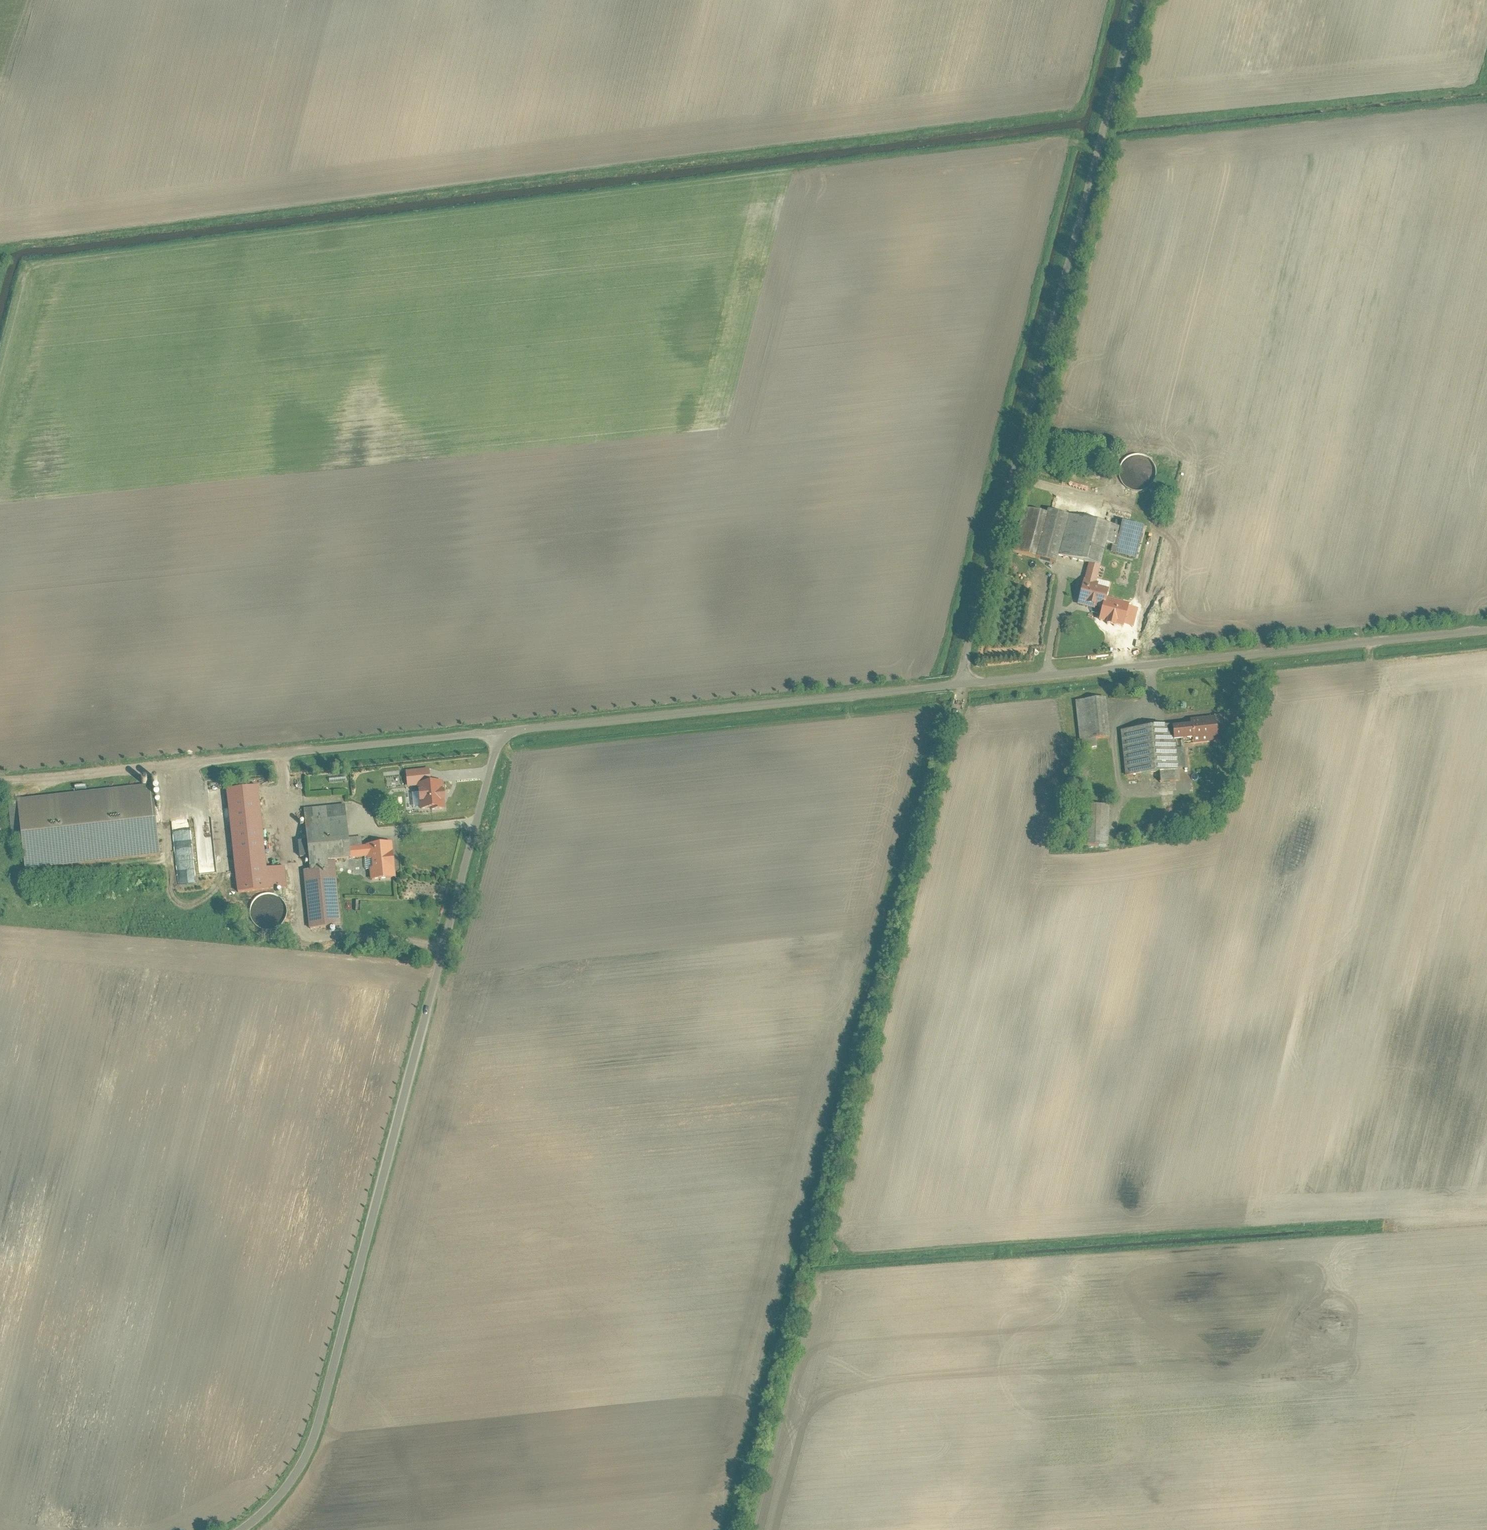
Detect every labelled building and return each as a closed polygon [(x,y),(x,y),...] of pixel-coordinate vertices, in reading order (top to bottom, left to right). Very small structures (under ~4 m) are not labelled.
[(1155,475),(1155,472),(1155,468),(1153,464),(1151,461),(1149,459),(1146,456),(1142,455),(1139,454),(1135,454),(1131,455),(1128,456),(1124,459),(1121,463),(1119,466),(1118,470),(1118,473),(1119,477),(1120,480),(1122,483),(1125,486),(1128,488),(1132,490),(1135,491),(1138,491),(1142,490),(1146,488),(1148,487),(1151,484),(1153,482),(1154,478),(1155,475)] [(1143,528),(1034,502),(1019,555),(1058,563),(1060,554),(1089,561),(1078,606),(1108,613),(1113,591),(1102,589),(1112,556),(1135,561),(1143,528)] [(1105,698),(1073,702),(1077,741),(1109,738),(1105,698)] [(1217,740),(1215,717),(1190,720),(1190,725),(1173,727),(1174,740),(1194,738),(1194,743),(1217,740)] [(1174,740),(1173,727),(1172,725),(1121,731),(1126,775),(1177,769),(1174,740)] [(446,810),(443,781),(430,782),(429,769),(407,772),(408,787),(418,786),(420,809),(430,808),(430,811),(446,810)] [(1178,772),(1160,774),(1161,782),(1179,780),(1178,772)] [(152,785),(17,799),(25,870),(160,855),(152,785)] [(258,786),(226,789),(236,893),(287,887),(285,867),(266,869),(258,786)] [(345,803),(304,807),(311,871),(304,871),(310,928),(340,925),(333,864),(366,860),(368,880),(396,877),(392,842),(349,846),(345,803)] [(1109,803),(1085,803),(1085,845),(1109,845),(1109,803)] [(178,885),(196,884),(192,832),(174,833),(178,885)] [(285,916),(285,912),(285,908),(283,904),(281,901),(278,898),(274,896),(270,895),(266,895),(262,896),(259,898),(256,901),(253,904),(252,908),(251,912),(252,916),(253,920),(256,923),(259,926),(262,928),(266,929),(271,929),(275,928),(278,926),(281,923),(284,920),(285,916)]
